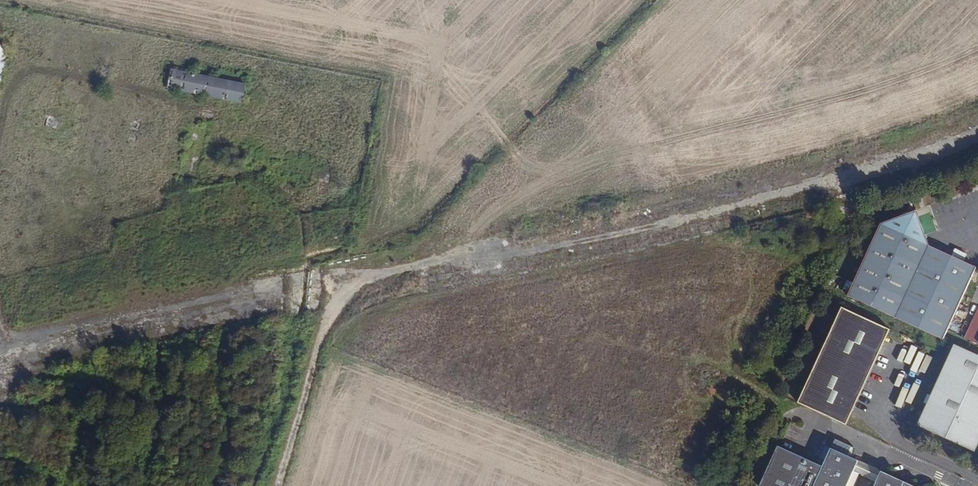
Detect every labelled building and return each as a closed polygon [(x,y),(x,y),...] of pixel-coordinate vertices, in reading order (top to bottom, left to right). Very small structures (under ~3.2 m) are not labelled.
[(11,44),(0,41),(0,89),(11,44)] [(240,107),(245,88),(181,71),(176,90),(240,107)] [(944,342),(977,270),(930,248),(918,213),(883,229),(851,300),(944,342)] [(847,427),(890,330),(840,307),(796,404),(847,427)] [(957,346),(952,358),(977,370),(977,355),(957,346)] [(952,358),(921,427),(977,452),(977,451),(977,370),(952,358)] [(849,458),(853,449),(838,442),(833,451),(849,458)] [(861,463),(849,458),(833,451),(825,469),(780,449),(764,485),(851,485),(856,474),(861,463)] [(878,484),(883,473),(861,463),(856,474),(862,477),(878,484)] [(862,477),(856,474),(851,485),(858,485),(862,477)] [(885,474),(880,485),(879,485),(912,485),(885,474)]
